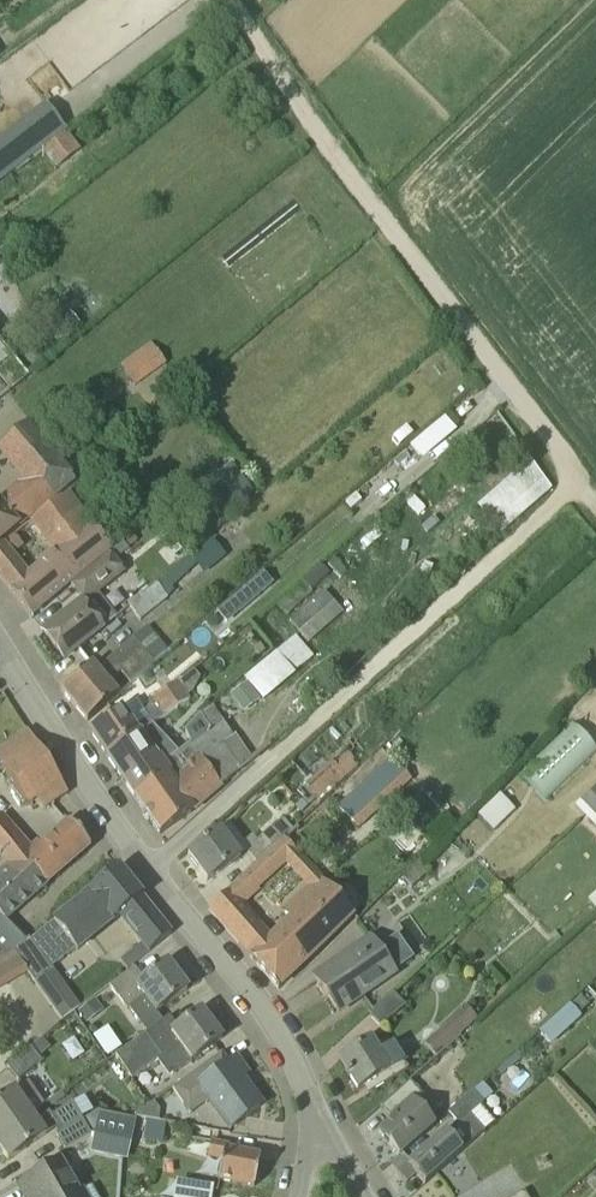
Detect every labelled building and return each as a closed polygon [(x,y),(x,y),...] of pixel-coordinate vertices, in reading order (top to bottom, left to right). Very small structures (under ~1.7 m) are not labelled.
[(45,104),(0,138),(0,182),(66,131),(45,104)] [(51,327),(64,344),(83,329),(70,313),(51,327)] [(119,364),(134,387),(167,364),(150,342),(119,364)] [(103,412),(110,420),(118,413),(111,405),(103,412)] [(405,443),(418,459),(454,430),(442,415),(405,443)] [(4,542),(21,527),(77,479),(55,453),(29,422),(0,446),(0,456),(21,481),(0,499),(0,545),(4,542)] [(478,507),(501,533),(554,487),(530,460),(478,507)] [(219,475),(222,480),(237,500),(239,503),(253,492),(232,465),(219,475)] [(108,552),(110,550),(66,495),(30,524),(52,551),(27,571),(4,542),(0,545),(0,576),(31,615),(67,585),(108,552)] [(139,496),(126,508),(137,520),(150,508),(139,496)] [(191,558),(197,566),(204,574),(227,556),(214,540),(191,558)] [(122,541),(111,550),(117,559),(129,550),(122,541)] [(42,630),(45,634),(66,661),(117,621),(97,595),(125,573),(108,552),(67,585),(80,602),(42,630)] [(320,564),(302,581),(311,591),(330,574),(320,564)] [(243,610),(274,584),(263,572),(233,598),(243,610)] [(157,584),(141,596),(140,594),(129,605),(141,619),(168,597),(157,584)] [(299,634),(336,603),(325,590),(288,621),(299,634)] [(92,664),(60,690),(87,721),(118,696),(108,683),(120,673),(130,685),(167,651),(146,627),(96,668),(92,664)] [(313,656),(296,637),(277,652),(293,673),(313,656)] [(277,652),(245,679),(263,702),(295,675),(293,673),(277,652)] [(178,684),(187,697),(193,693),(201,679),(194,671),(178,684)] [(89,730),(104,752),(140,729),(188,699),(187,697),(178,684),(177,683),(151,701),(153,704),(145,714),(135,721),(124,706),(89,730)] [(231,696),(243,713),(260,700),(248,683),(231,696)] [(214,708),(200,717),(208,730),(177,752),(162,762),(167,769),(132,794),(159,834),(196,809),(254,761),(235,735),(232,736),(214,708)] [(545,800),(595,751),(595,748),(571,723),(519,773),(545,800)] [(162,762),(177,752),(152,724),(141,731),(140,729),(104,752),(132,794),(167,769),(162,762)] [(67,793),(36,744),(3,767),(27,806),(39,799),(44,807),(67,793)] [(356,828),(391,797),(411,779),(391,757),(337,806),(356,828)] [(346,778),(333,763),(330,760),(304,783),(319,801),(320,802),(346,778)] [(574,806),(595,829),(595,785),(574,806)] [(490,830),(513,809),(497,792),(474,813),(490,830)] [(310,805),(303,798),(294,807),(301,813),(310,805)] [(20,854),(46,884),(89,845),(68,822),(41,846),(37,842),(31,847),(2,814),(0,815),(0,858),(7,865),(20,854)] [(271,829),(281,840),(284,838),(289,833),(279,822),(271,829)] [(239,855),(246,849),(247,848),(243,842),(230,823),(187,855),(206,881),(240,856),(239,855)] [(247,848),(246,849),(258,862),(281,840),(271,829),(270,828),(247,848)] [(299,833),(292,840),(299,847),(306,840),(299,833)] [(258,862),(207,909),(278,986),(355,915),(284,838),(281,840),(258,862)] [(1,916),(4,920),(46,884),(20,854),(7,865),(0,871),(0,915),(1,916)] [(413,888),(430,870),(420,859),(402,876),(413,888)] [(76,951),(121,918),(148,953),(172,936),(119,868),(60,914),(52,921),(53,921),(75,950),(76,951)] [(587,899),(595,906),(595,904),(595,890),(587,899)] [(25,941),(4,920),(1,916),(0,917),(0,957),(13,949),(25,941)] [(51,972),(75,950),(53,921),(13,955),(33,987),(61,1025),(80,1010),(51,972)] [(392,972),(370,940),(315,978),(337,1010),(392,972)] [(25,975),(13,955),(0,963),(0,990),(25,975)] [(142,996),(155,1014),(187,990),(167,963),(144,979),(135,967),(112,983),(110,985),(127,1008),(142,996)] [(370,1013),(380,1026),(403,1005),(392,993),(370,1013)] [(95,1000),(78,1013),(86,1024),(104,1011),(95,1000)] [(440,1030),(452,1043),(478,1019),(465,1005),(439,1029),(440,1030)] [(540,1032),(551,1044),(581,1017),(579,1014),(571,1005),(570,1005),(540,1032)] [(222,1039),(202,1011),(178,1028),(169,1016),(115,1055),(131,1079),(156,1060),(169,1077),(222,1039)] [(43,1038),(31,1048),(39,1058),(51,1048),(43,1038)] [(357,1090),(368,1083),(373,1092),(408,1069),(402,1061),(392,1044),(380,1052),(371,1038),(338,1059),(347,1073),(345,1074),(348,1078),(349,1077),(357,1090)] [(31,1048),(30,1047),(7,1067),(18,1080),(41,1061),(39,1058),(31,1048)] [(222,1052),(169,1090),(189,1117),(207,1104),(227,1130),(259,1107),(239,1078),(247,1072),(236,1057),(229,1062),(222,1052)] [(427,1098),(409,1078),(386,1098),(396,1110),(389,1116),(391,1120),(378,1132),(399,1156),(434,1124),(419,1105),(427,1098)] [(37,1096),(28,1082),(0,1101),(0,1134),(31,1112),(42,1104),(37,1096)] [(154,1101),(135,1115),(136,1117),(159,1121),(160,1110),(154,1101)] [(58,1131),(54,1134),(65,1150),(91,1135),(87,1129),(71,1102),(48,1117),(46,1114),(37,1120),(31,1112),(0,1134),(0,1149),(8,1160),(55,1128),(58,1131)] [(87,1129),(123,1136),(127,1116),(96,1110),(94,1116),(90,1115),(87,1129)] [(166,1123),(147,1120),(144,1141),(163,1144),(166,1123)] [(461,1150),(445,1132),(398,1174),(405,1182),(415,1174),(423,1183),(461,1150)] [(259,1156),(228,1150),(229,1144),(211,1140),(207,1156),(220,1159),(216,1178),(253,1186),(259,1156)] [(24,1196),(86,1196),(83,1191),(79,1193),(60,1162),(18,1186),(24,1196)] [(213,1187),(177,1182),(174,1196),(212,1196),(213,1187)]
